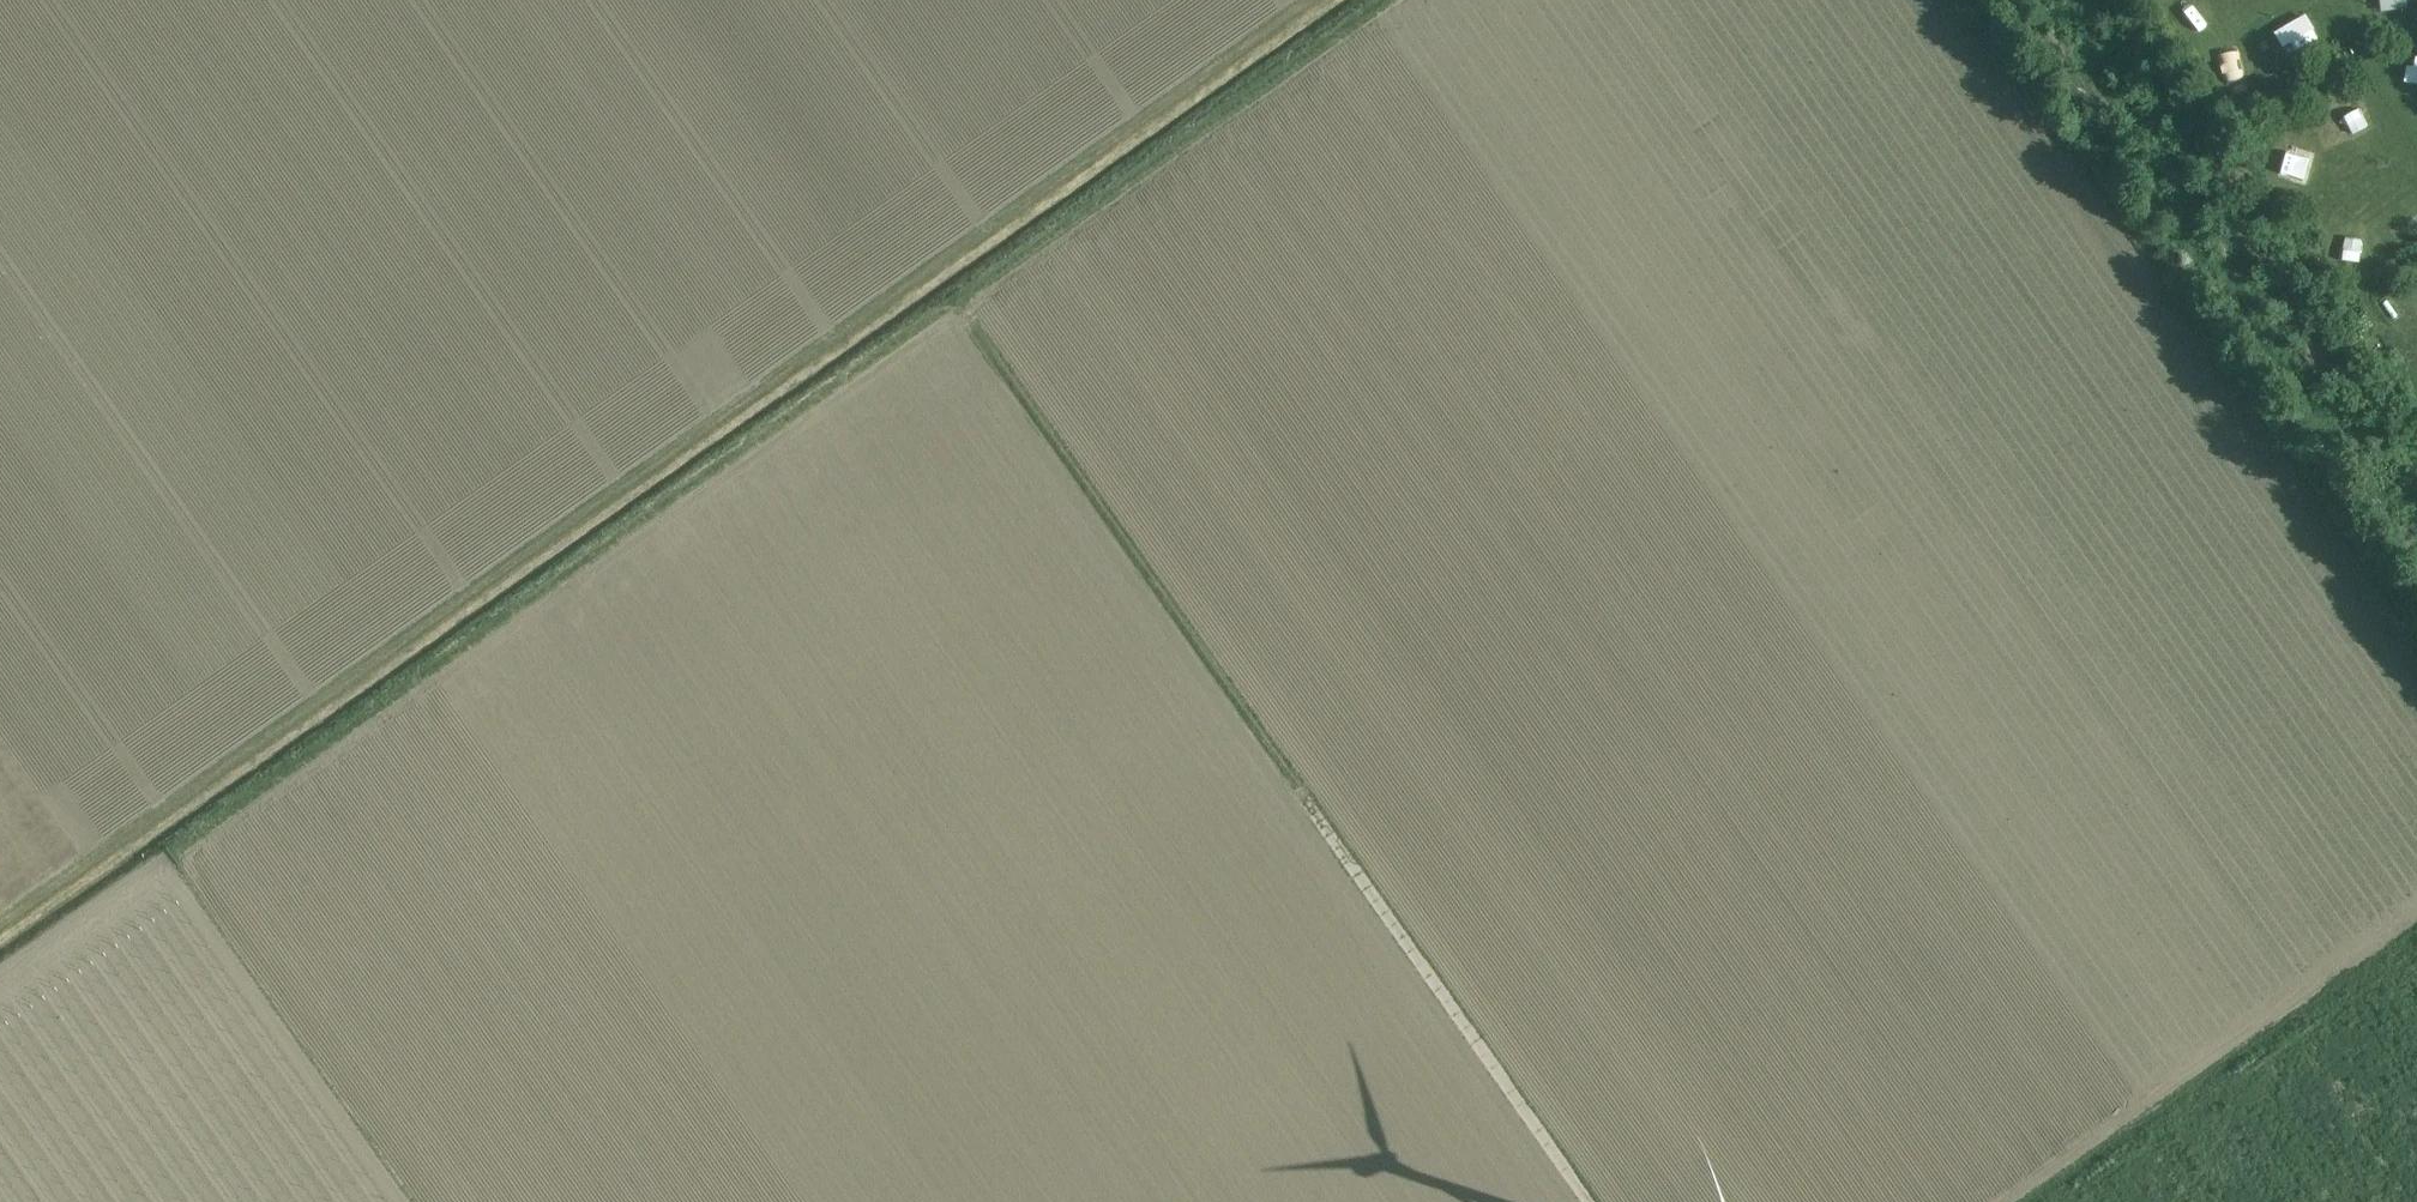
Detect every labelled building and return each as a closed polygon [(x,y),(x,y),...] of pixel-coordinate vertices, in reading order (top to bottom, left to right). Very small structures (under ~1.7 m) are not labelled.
[(2292,21),(2302,42),(2320,34),(2311,13),(2292,21)] [(2397,80),(2416,81),(2416,57),(2398,56),(2397,80)] [(2236,89),(2246,68),(2221,57),(2212,78),(2236,89)] [(2334,97),(2327,101),(2331,109),(2338,105),(2334,97)] [(2300,184),(2310,153),(2280,144),(2270,174),(2300,184)]
